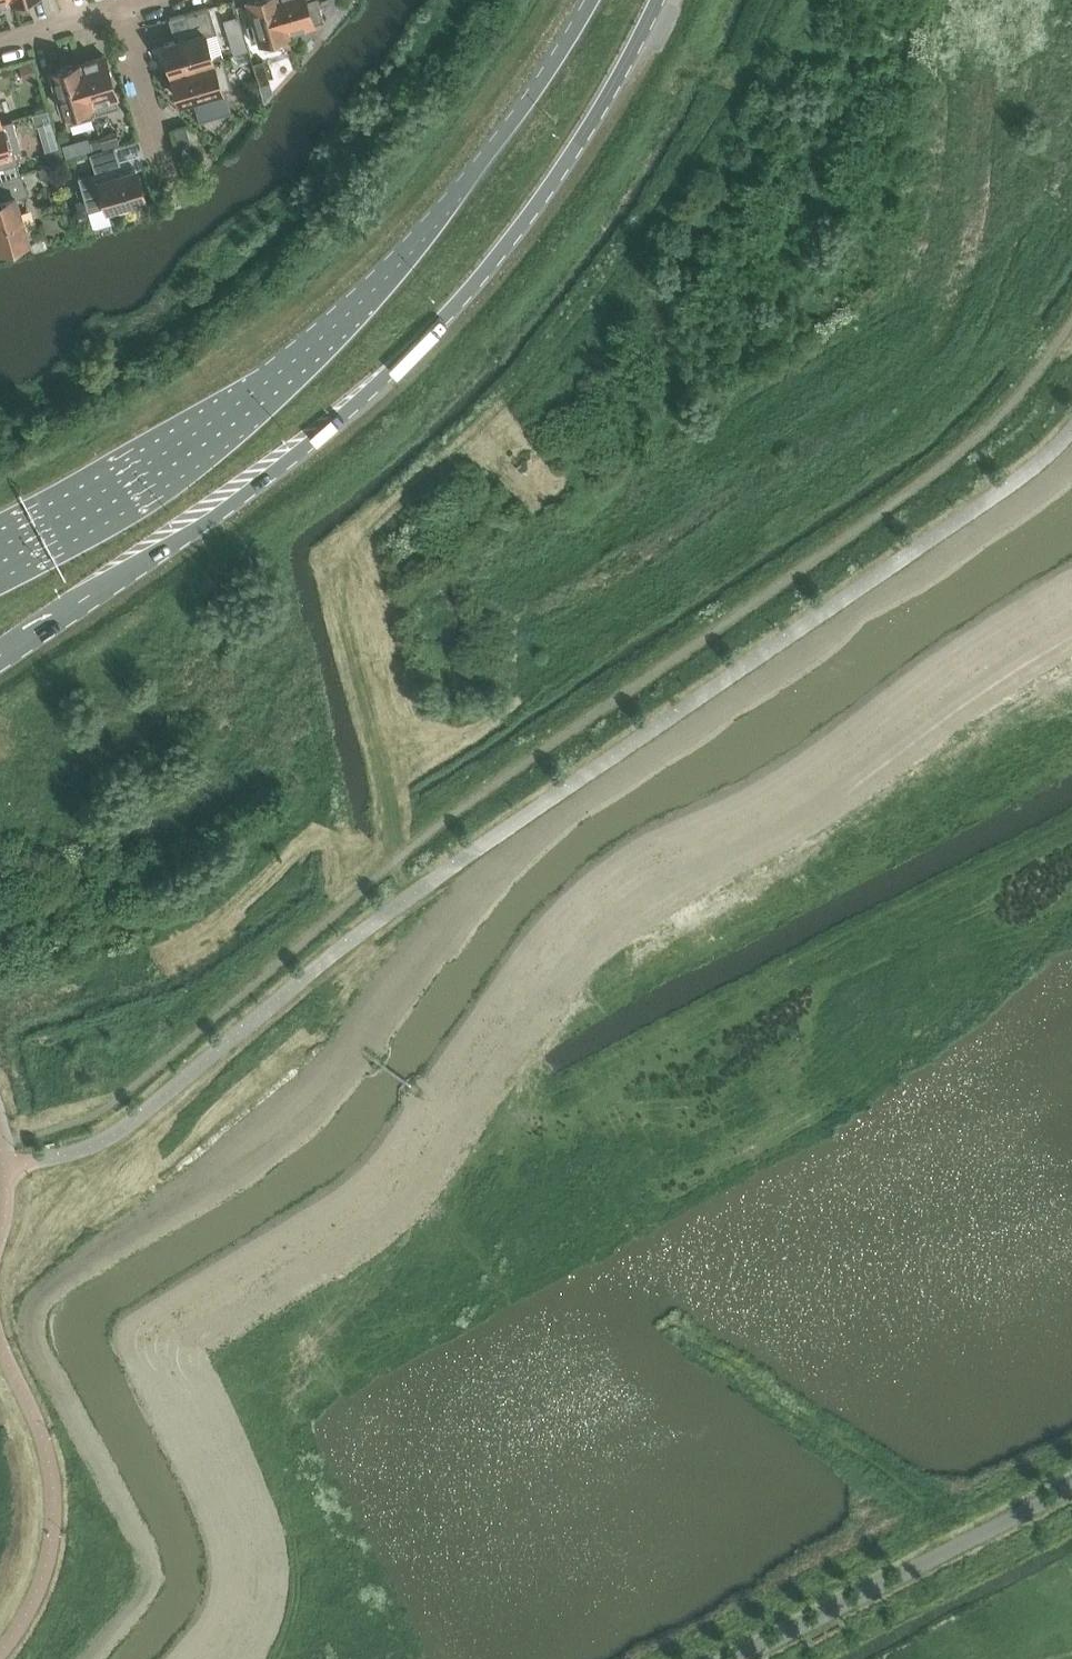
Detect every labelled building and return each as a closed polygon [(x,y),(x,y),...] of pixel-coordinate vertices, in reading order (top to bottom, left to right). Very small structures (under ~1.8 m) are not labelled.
[(287,31),(278,0),(249,0),(256,21),(247,24),(252,41),(287,31)] [(287,31),(325,20),(319,0),(278,0),(287,31)] [(177,39),(164,43),(173,72),(214,60),(213,59),(206,33),(216,31),(209,6),(185,13),(189,25),(174,29),(177,39)] [(224,19),(235,53),(250,49),(240,14),(224,19)] [(95,113),(121,106),(105,55),(79,62),(94,114),(95,113)] [(224,56),(213,59),(214,60),(173,72),(182,101),(195,97),(201,119),(232,110),(225,88),(232,85),(224,56)] [(260,84),(270,81),(264,60),(254,63),(260,84)] [(25,65),(28,78),(37,75),(33,62),(25,65)] [(79,62),(52,70),(65,111),(68,121),(68,124),(96,115),(95,113),(94,114),(79,62)] [(36,125),(39,124),(52,120),(48,109),(33,113),(36,125)] [(3,122),(0,123),(0,166),(17,160),(14,150),(22,148),(13,119),(3,122)] [(186,126),(174,130),(179,146),(191,143),(186,126)] [(121,144),(117,132),(101,136),(105,148),(116,145),(121,144)] [(101,137),(90,140),(94,152),(105,148),(101,136),(101,137)] [(77,154),(73,141),(63,144),(67,157),(77,154)] [(146,196),(137,168),(118,173),(115,165),(122,164),(116,145),(105,148),(94,152),(91,152),(96,171),(79,176),(89,208),(108,203),(109,207),(146,196)] [(49,164),(63,160),(60,146),(45,150),(49,164)] [(42,178),(52,175),(49,164),(39,167),(42,178)] [(27,192),(21,173),(0,179),(0,246),(0,247),(29,238),(16,195),(27,192)]
